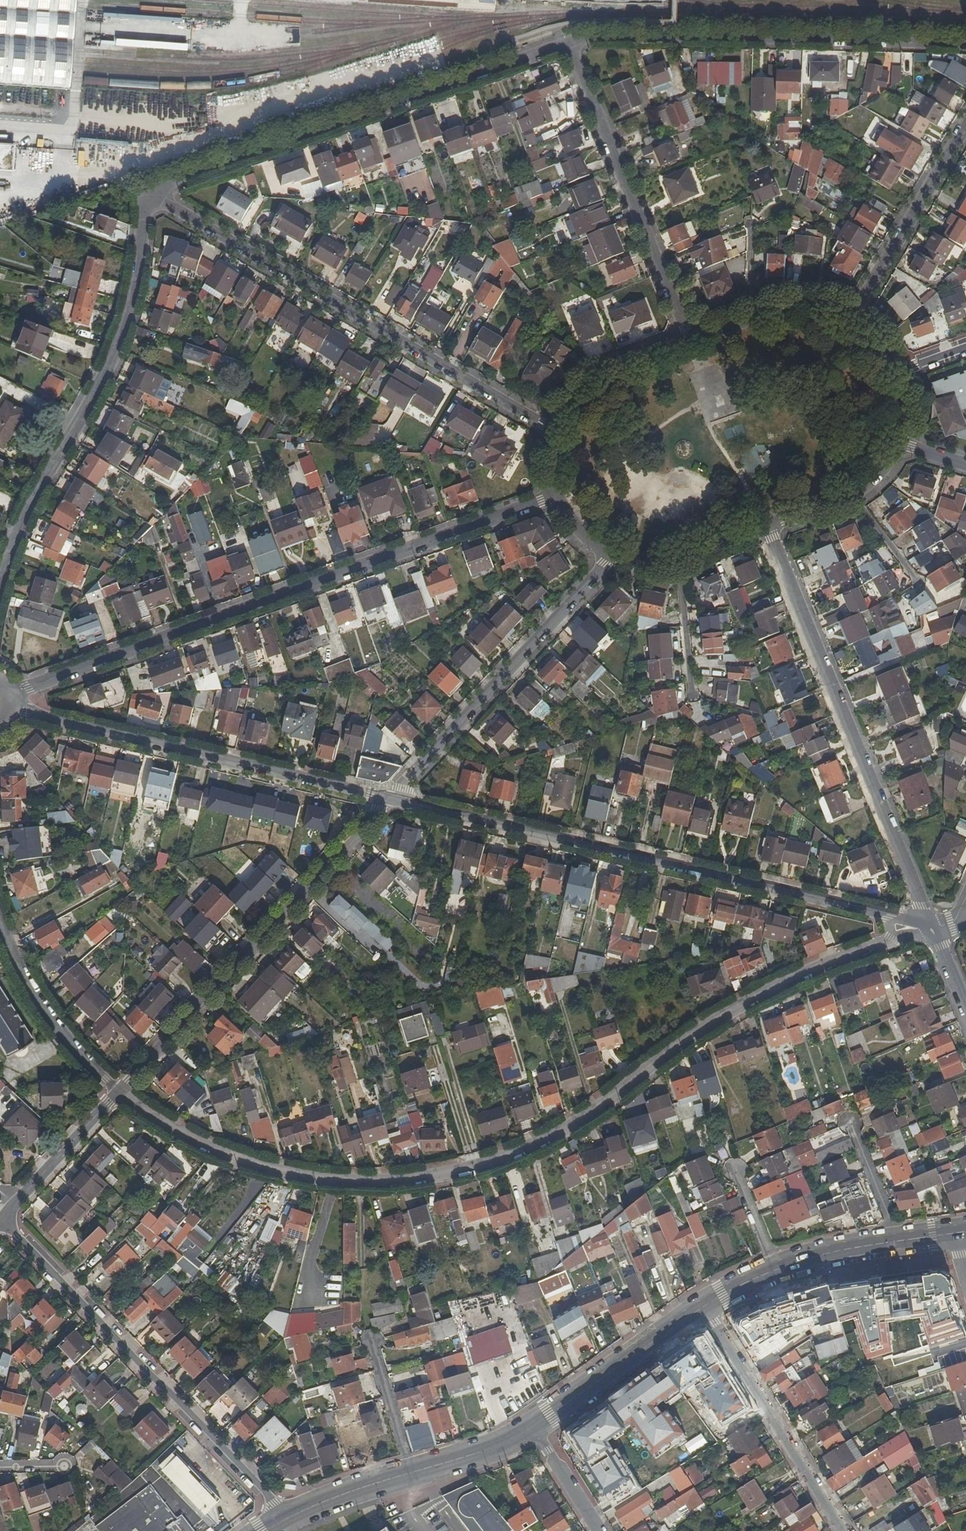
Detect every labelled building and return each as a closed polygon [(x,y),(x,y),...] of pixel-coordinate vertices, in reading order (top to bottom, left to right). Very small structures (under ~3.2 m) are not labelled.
[(75,88),(80,0),(0,0),(0,83),(75,88)] [(902,63),(926,63),(926,52),(902,53),(902,63)] [(793,86),(802,86),(802,60),(794,60),(793,86)] [(664,61),(647,67),(653,86),(670,80),(664,61)] [(750,73),(749,109),(775,110),(776,62),(767,61),(767,74),(750,73)] [(934,63),(931,68),(964,87),(965,84),(965,69),(953,61),(950,66),(947,65),(937,62),(934,63)] [(832,82),(838,82),(838,63),(811,62),(811,81),(818,81),(832,82)] [(696,83),(717,84),(718,64),(697,63),(696,83)] [(718,64),(717,84),(739,85),(739,64),(718,64)] [(870,64),(866,83),(875,85),(886,87),(889,72),(882,70),(883,67),(870,64)] [(891,68),(889,87),(900,81),(901,68),(891,68)] [(539,84),(544,99),(561,93),(555,78),(539,84)] [(958,88),(943,80),(934,96),(949,104),(958,88)] [(642,112),(650,109),(640,82),(631,86),(629,81),(610,88),(618,109),(619,108),(628,105),(629,109),(639,105),(642,112)] [(832,82),(818,81),(818,90),(832,90),(832,82)] [(875,85),(866,83),(862,98),(866,99),(868,92),(874,93),(875,85)] [(946,109),(916,92),(911,99),(921,104),(915,114),(929,122),(936,126),(946,109)] [(642,139),(645,147),(706,122),(703,115),(696,118),(686,94),(658,105),(667,128),(642,139)] [(716,97),(716,110),(724,111),(724,118),(731,123),(732,98),(716,97)] [(830,99),(829,121),(846,111),(846,100),(830,99)] [(552,121),(545,101),(531,107),(534,117),(519,123),(529,150),(537,147),(539,146),(533,128),(552,121)] [(516,113),(512,102),(506,104),(512,121),(513,123),(519,121),(516,113)] [(490,116),(494,128),(512,121),(506,104),(488,111),(490,116)] [(915,114),(910,110),(900,128),(919,139),(929,122),(915,114)] [(467,128),(474,148),(498,139),(497,137),(494,128),(490,116),(476,121),(477,124),(467,127),(467,128)] [(436,117),(416,124),(423,143),(442,137),(436,117)] [(777,137),(799,137),(800,120),(786,120),(786,123),(777,123),(777,137)] [(513,123),(512,121),(494,128),(497,137),(515,130),(513,123)] [(389,132),(402,167),(428,158),(423,143),(416,124),(389,132)] [(444,136),(452,160),(460,158),(459,154),(474,149),(474,148),(467,128),(460,130),(459,128),(450,131),(451,134),(444,136)] [(560,140),(566,155),(583,148),(584,148),(577,132),(560,140)] [(357,142),(362,159),(368,157),(382,153),(378,139),(372,141),(371,138),(357,142)] [(922,149),(902,138),(893,154),(913,165),(922,149)] [(672,144),(654,151),(660,166),(677,159),(672,144)] [(799,166),(807,170),(813,147),(805,144),(799,166)] [(14,168),(15,146),(0,146),(0,167),(14,168)] [(537,147),(529,150),(536,172),(548,167),(545,157),(541,158),(537,147)] [(814,147),(808,171),(810,172),(811,173),(813,165),(820,168),(824,151),(814,147)] [(314,157),(324,186),(344,179),(336,158),(333,151),(314,157)] [(385,163),(382,153),(368,157),(371,168),(385,163)] [(561,160),(562,161),(579,155),(578,153),(561,160)] [(345,155),(336,158),(344,179),(344,181),(364,175),(357,154),(346,158),(345,155)] [(904,167),(882,154),(869,176),(889,189),(894,181),(895,182),(904,167)] [(587,176),(579,155),(562,161),(556,164),(559,173),(566,170),(571,182),(587,176)] [(313,176),(307,157),(298,160),(299,163),(291,165),(290,163),(278,167),(284,185),(296,181),(296,182),(313,176)] [(847,170),(829,160),(825,168),(828,170),(825,176),(839,185),(847,170)] [(31,172),(46,170),(45,162),(30,164),(31,172)] [(798,196),(807,170),(799,166),(799,165),(789,193),(798,196)] [(811,173),(815,175),(819,177),(821,168),(820,168),(813,165),(811,173)] [(697,194),(686,169),(663,178),(667,188),(670,187),(677,203),(697,194)] [(811,173),(810,172),(805,196),(807,196),(815,201),(817,192),(813,189),(815,175),(811,173)] [(255,173),(245,176),(249,187),(258,183),(255,173)] [(480,173),(472,176),(477,191),(485,188),(480,173)] [(772,179),(751,188),(757,203),(778,194),(772,179)] [(539,180),(515,189),(517,194),(520,204),(523,203),(544,194),(540,185),(539,180)] [(551,180),(540,185),(544,194),(555,189),(551,180)] [(571,191),(579,210),(602,200),(594,181),(571,191)] [(232,187),(220,207),(244,221),(256,201),(232,187)] [(523,203),(525,208),(557,195),(555,189),(544,194),(523,203)] [(434,202),(430,191),(414,196),(418,210),(429,207),(428,204),(434,202)] [(506,210),(520,204),(517,194),(502,200),(506,210)] [(815,201),(807,196),(801,205),(822,217),(827,208),(815,201)] [(964,202),(962,200),(955,211),(965,217),(965,198),(964,202)] [(877,200),(872,208),(882,214),(887,206),(877,200)] [(573,216),(580,233),(611,220),(604,203),(573,216)] [(285,206),(274,225),(303,243),(314,224),(285,206)] [(409,215),(409,207),(398,206),(398,214),(409,215)] [(864,206),(855,223),(870,232),(880,216),(864,206)] [(363,225),(368,216),(360,211),(355,221),(363,225)] [(114,235),(119,218),(102,212),(96,229),(114,235)] [(792,213),(787,226),(796,229),(800,218),(792,213)] [(953,215),(948,223),(954,226),(948,237),(960,245),(962,243),(964,244),(965,240),(965,222),(953,215)] [(469,237),(472,224),(443,217),(440,230),(469,237)] [(481,220),(473,223),(492,244),(502,240),(496,226),(488,230),(481,220)] [(847,221),(837,240),(860,253),(871,235),(847,221)] [(681,225),(688,240),(695,237),(689,222),(681,225)] [(423,247),(428,237),(406,224),(395,245),(403,250),(405,251),(411,240),(420,246),(423,247)] [(613,225),(589,234),(593,245),(600,263),(624,253),(613,225)] [(667,231),(677,254),(689,249),(700,244),(697,236),(695,237),(688,240),(681,225),(667,231)] [(796,238),(794,252),(820,255),(821,233),(806,232),(806,238),(796,238)] [(953,243),(934,232),(929,241),(931,243),(927,249),(929,250),(925,256),(937,263),(940,265),(953,243)] [(762,287),(780,288),(784,235),(777,238),(776,255),(764,254),(762,287)] [(700,244),(689,249),(693,258),(698,256),(703,269),(712,266),(729,258),(720,236),(707,241),(700,244)] [(326,237),(316,256),(337,268),(348,249),(326,237)] [(412,260),(420,246),(411,240),(405,251),(406,252),(404,255),(412,260)] [(860,253),(837,240),(831,250),(836,253),(830,264),(849,275),(861,254),(860,253)] [(367,245),(360,241),(355,251),(362,255),(367,245)] [(206,250),(191,245),(184,265),(184,267),(183,267),(198,272),(206,250)] [(600,263),(593,245),(585,248),(592,266),(600,263)] [(925,256),(919,252),(909,268),(928,279),(937,263),(925,256)] [(473,285),(479,289),(489,272),(496,260),(489,256),(484,265),(464,253),(454,271),(475,283),(473,285)] [(165,273),(172,276),(174,272),(178,262),(180,257),(173,254),(165,273)] [(512,277),(515,272),(510,266),(500,254),(496,260),(489,272),(495,276),(502,266),(503,266),(508,272),(502,280),(502,283),(504,284),(506,285),(507,286),(512,277)] [(88,272),(102,275),(107,259),(92,255),(88,272)] [(538,256),(533,264),(541,269),(546,261),(538,256)] [(59,257),(57,264),(64,266),(66,259),(59,257)] [(607,267),(614,284),(636,275),(628,258),(607,267)] [(202,274),(209,279),(218,264),(211,260),(202,274)] [(349,260),(345,269),(352,272),(355,262),(349,260)] [(207,283),(228,297),(242,274),(220,261),(218,264),(209,279),(207,283)] [(184,265),(178,262),(174,272),(180,274),(181,274),(183,267),(184,267),(184,265)] [(62,273),(64,266),(57,264),(55,271),(62,273)] [(372,273),(357,264),(348,279),(363,288),(372,273)] [(957,264),(953,273),(957,275),(965,269),(957,264)] [(723,267),(699,277),(708,300),(732,290),(723,267)] [(960,281),(965,278),(965,268),(965,269),(957,275),(960,281)] [(75,285),(99,291),(102,275),(88,272),(76,269),(71,284),(75,285)] [(951,280),(957,275),(953,273),(950,271),(945,277),(949,282),(951,280)] [(515,272),(512,277),(528,297),(532,291),(515,272)] [(437,284),(441,278),(437,276),(435,275),(428,286),(434,289),(437,284)] [(919,282),(907,275),(904,280),(916,287),(919,282)] [(259,286),(246,278),(240,289),(241,289),(237,296),(248,303),(252,297),(252,296),(253,297),(259,286)] [(477,297),(494,306),(504,290),(501,289),(487,280),(477,297)] [(949,282),(937,292),(939,298),(940,299),(956,292),(951,280),(949,282)] [(412,283),(409,281),(402,294),(395,305),(398,307),(404,297),(412,283)] [(555,287),(553,281),(543,285),(545,290),(555,287)] [(412,283),(404,297),(412,302),(415,297),(424,301),(426,295),(420,292),(422,287),(412,283)] [(170,302),(174,287),(165,284),(159,303),(168,306),(170,302)] [(179,294),(182,287),(175,284),(174,287),(170,302),(176,304),(179,294)] [(75,285),(71,301),(94,307),(99,291),(75,285)] [(200,294),(203,302),(212,291),(205,286),(200,294)] [(252,296),(252,297),(255,299),(257,296),(262,288),(259,286),(253,297),(252,296)] [(182,287),(179,294),(192,299),(195,292),(182,287)] [(888,301),(904,320),(921,306),(905,287),(888,301)] [(51,288),(49,295),(56,297),(57,290),(51,288)] [(402,294),(394,289),(386,302),(394,307),(395,305),(402,294)] [(925,302),(937,292),(932,289),(922,298),(925,302)] [(265,290),(255,307),(261,310),(267,314),(274,317),(283,300),(265,290)] [(445,304),(451,295),(442,290),(437,299),(445,304)] [(34,301),(36,292),(28,291),(26,300),(34,301)] [(939,298),(937,292),(925,302),(923,304),(929,314),(936,310),(932,304),(939,298)] [(49,296),(47,303),(54,304),(56,297),(49,295),(49,296)] [(414,317),(424,301),(415,297),(412,302),(404,297),(398,307),(398,308),(406,313),(408,314),(414,317)] [(90,323),(94,307),(71,301),(69,300),(65,314),(75,317),(75,319),(90,323)] [(428,300),(416,319),(442,334),(453,316),(428,300)] [(612,313),(619,331),(651,319),(643,301),(612,313)] [(301,310),(289,303),(278,320),(286,324),(283,328),(294,334),(305,316),(299,313),(301,310)] [(949,326),(965,320),(965,304),(956,307),(959,314),(957,315),(954,308),(944,312),(949,326)] [(169,332),(175,311),(160,306),(156,316),(155,316),(151,326),(169,332)] [(585,315),(582,306),(568,312),(571,321),(573,320),(585,315)] [(255,313),(249,310),(239,326),(245,330),(255,313)] [(267,314),(261,310),(259,315),(264,319),(267,314)] [(585,315),(573,320),(582,341),(603,332),(594,311),(585,315)] [(612,313),(609,314),(617,333),(651,319),(619,331),(612,313)] [(321,349),(334,327),(323,322),(322,325),(317,323),(319,319),(312,315),(302,331),(302,332),(314,338),(311,344),(321,349)] [(522,317),(518,315),(512,325),(508,331),(503,338),(493,356),(490,361),(489,362),(499,368),(526,323),(520,320),(522,317)] [(927,317),(910,323),(913,333),(916,332),(917,336),(932,331),(927,317)] [(57,330),(29,319),(18,349),(42,360),(51,334),(55,335),(57,330)] [(140,325),(137,333),(150,338),(153,329),(140,325)] [(493,356),(503,338),(484,327),(471,349),(490,361),(493,356)] [(352,340),(334,330),(325,345),(331,348),(330,350),(342,356),(345,349),(347,350),(352,340)] [(302,332),(296,342),(318,354),(321,349),(311,344),(314,338),(302,332)] [(565,364),(574,350),(563,343),(564,341),(555,336),(546,352),(563,362),(565,364)] [(212,346),(219,344),(217,339),(216,337),(210,339),(212,346)] [(223,353),(228,345),(219,339),(217,339),(219,344),(222,354),(223,353)] [(222,366),(226,355),(222,354),(189,342),(184,356),(203,363),(204,359),(222,366)] [(331,348),(325,345),(318,356),(325,359),(330,350),(331,348)] [(338,371),(360,383),(371,363),(350,351),(338,371)] [(538,353),(524,375),(544,386),(556,364),(538,353)] [(360,389),(380,400),(395,374),(385,368),(389,362),(379,356),(360,389)] [(141,366),(132,385),(155,396),(164,377),(141,366)] [(938,379),(943,392),(948,392),(948,395),(938,396),(938,399),(937,399),(938,406),(937,411),(937,415),(936,418),(944,415),(951,432),(959,429),(961,434),(965,435),(965,408),(965,405),(965,369),(938,379)] [(43,396),(57,404),(68,382),(51,373),(48,379),(46,378),(42,386),(47,388),(43,396)] [(192,374),(190,380),(197,383),(199,378),(192,374)] [(386,399),(411,415),(416,406),(423,395),(397,381),(386,399)] [(120,399),(116,406),(121,409),(140,418),(148,403),(161,410),(165,401),(155,396),(132,385),(130,384),(122,400),(120,399)] [(423,395),(416,406),(440,420),(450,403),(427,388),(423,395)] [(232,398),(228,406),(244,414),(245,412),(247,413),(246,416),(251,419),(257,408),(240,401),(232,398)] [(7,400),(0,412),(0,445),(3,447),(6,449),(26,415),(27,411),(7,400)] [(453,404),(442,422),(470,439),(481,420),(453,404)] [(123,439),(134,418),(115,408),(105,429),(110,431),(113,433),(123,439)] [(285,412),(278,424),(283,427),(290,416),(285,412)] [(346,433),(353,437),(363,421),(356,417),(346,433)] [(268,422),(260,436),(268,440),(276,426),(268,422)] [(507,436),(490,427),(477,449),(490,457),(485,464),(500,473),(509,457),(513,459),(518,450),(504,442),(507,436)] [(370,432),(363,428),(358,435),(365,439),(370,432)] [(113,433),(110,431),(99,452),(103,454),(113,433)] [(119,465),(131,443),(123,439),(113,433),(103,454),(119,465)] [(424,453),(438,454),(444,443),(433,437),(424,453)] [(322,443),(308,443),(312,451),(313,455),(325,450),(322,443)] [(445,445),(443,453),(453,455),(455,448),(445,445)] [(152,455),(147,465),(171,479),(177,470),(180,472),(184,464),(160,449),(155,457),(152,455)] [(391,450),(393,456),(424,459),(421,453),(391,450)] [(291,452),(281,454),(283,461),(293,459),(291,452)] [(103,477),(112,464),(94,453),(93,455),(91,454),(85,463),(88,465),(87,467),(103,477)] [(322,479),(313,455),(302,459),(312,484),(322,481),(322,479)] [(503,475),(513,459),(509,457),(500,473),(503,475)] [(253,483),(245,460),(233,464),(237,475),(233,476),(238,489),(253,484),(253,483)] [(100,483),(103,477),(87,467),(83,473),(100,483)] [(917,474),(912,492),(928,497),(933,478),(917,474)] [(360,488),(370,517),(391,510),(394,517),(408,511),(395,476),(395,475),(360,488)] [(85,489),(89,483),(80,477),(67,498),(76,504),(85,489)] [(230,559),(201,477),(193,484),(185,493),(177,501),(192,542),(192,543),(203,540),(207,551),(211,550),(216,565),(213,566),(218,580),(214,582),(217,590),(238,583),(230,559)] [(943,482),(939,494),(947,496),(951,484),(943,482)] [(451,507),(471,500),(465,485),(465,483),(445,490),(451,507)] [(478,497),(473,483),(465,485),(471,500),(478,497)] [(424,485),(409,491),(419,519),(435,513),(431,504),(439,501),(434,486),(426,488),(424,485)] [(883,494),(892,504),(901,495),(892,485),(883,494)] [(270,486),(260,490),(266,504),(275,501),(270,486)] [(85,489),(76,504),(86,509),(90,502),(86,499),(90,492),(85,489)] [(321,491),(297,500),(301,514),(306,528),(316,524),(314,518),(318,517),(319,519),(323,517),(322,515),(328,513),(321,491)] [(933,514),(942,521),(944,517),(958,521),(962,509),(965,494),(956,492),(954,500),(939,495),(933,514)] [(913,521),(915,524),(927,517),(933,514),(918,504),(912,508),(905,498),(883,514),(885,516),(882,518),(891,530),(894,528),(897,532),(913,521)] [(72,526),(83,510),(65,500),(60,508),(62,509),(57,517),(72,526)] [(175,503),(169,510),(177,534),(173,535),(178,547),(182,545),(192,542),(177,501),(175,503)] [(341,512),(334,514),(344,543),(370,534),(359,505),(351,508),(349,504),(340,508),(341,512)] [(962,509),(958,521),(956,526),(965,529),(965,510),(962,509)] [(306,528),(301,514),(273,524),(281,547),(298,541),(297,539),(309,534),(306,528)] [(912,526),(923,548),(939,539),(927,517),(915,524),(912,526)] [(526,546),(528,551),(537,548),(539,551),(554,540),(542,522),(538,519),(515,527),(518,536),(522,548),(526,546)] [(944,522),(955,530),(956,527),(945,520),(944,522)] [(164,538),(158,521),(152,526),(151,528),(155,541),(157,541),(164,538)] [(62,549),(69,531),(54,523),(45,541),(62,549)] [(847,557),(849,562),(861,555),(858,549),(864,546),(854,523),(836,531),(839,539),(847,557)] [(151,528),(145,534),(148,544),(155,541),(151,528)] [(955,530),(949,533),(956,545),(950,548),(947,550),(951,558),(964,551),(964,552),(965,551),(965,538),(955,530)] [(819,535),(823,544),(833,540),(829,531),(819,535)] [(956,545),(949,533),(943,536),(950,548),(956,545)] [(272,534),(249,542),(261,574),(284,566),(272,534)] [(519,561),(525,558),(522,548),(518,536),(499,542),(507,565),(510,564),(519,561)] [(847,557),(839,539),(830,543),(833,552),(839,549),(841,555),(835,557),(837,561),(847,557)] [(203,540),(192,543),(197,558),(199,561),(203,574),(205,579),(210,593),(217,590),(214,582),(218,580),(213,566),(216,565),(211,550),(207,551),(203,540)] [(539,551),(533,554),(535,557),(532,561),(533,566),(537,564),(539,563),(557,551),(561,549),(554,540),(539,551)] [(51,555),(54,548),(40,542),(38,547),(48,552),(47,553),(51,555)] [(192,542),(182,545),(187,561),(197,558),(192,543),(192,542)] [(464,554),(472,576),(495,567),(487,545),(464,554)] [(525,558),(530,556),(528,551),(526,546),(522,548),(525,558)] [(63,560),(66,553),(54,548),(51,555),(63,560)] [(163,552),(167,564),(175,561),(171,550),(163,552)] [(569,569),(557,551),(539,563),(537,564),(549,582),(569,569)] [(883,566),(874,551),(861,558),(870,574),(883,566)] [(248,553),(230,559),(238,583),(256,576),(248,553)] [(521,565),(522,570),(533,566),(532,561),(535,557),(533,554),(530,556),(525,558),(519,561),(521,565)] [(70,559),(62,578),(81,584),(83,576),(77,574),(78,570),(76,570),(79,563),(70,559)] [(107,573),(113,566),(105,560),(100,568),(107,573)] [(951,560),(930,572),(933,578),(931,579),(937,590),(945,585),(944,583),(960,575),(951,560)] [(194,578),(203,574),(199,561),(189,564),(194,578)] [(839,565),(837,561),(826,565),(833,583),(851,576),(845,563),(839,565)] [(734,570),(741,587),(759,580),(752,563),(734,570)] [(424,579),(431,598),(457,588),(458,587),(450,566),(439,570),(440,572),(424,579)] [(889,567),(872,577),(882,594),(899,584),(889,567)] [(434,628),(441,624),(431,598),(424,579),(421,571),(411,575),(417,592),(394,599),(403,623),(403,624),(430,615),(434,628)] [(722,571),(716,573),(716,574),(720,583),(726,580),(722,571)] [(203,574),(194,578),(195,582),(205,579),(203,574)] [(720,583),(716,574),(696,582),(704,600),(716,595),(717,598),(725,595),(724,595),(720,583)] [(146,598),(150,609),(175,600),(171,586),(167,575),(141,584),(143,589),(146,598)] [(38,577),(31,600),(52,606),(59,583),(38,577)] [(210,593),(205,579),(195,582),(194,583),(199,598),(200,597),(201,600),(212,597),(210,593)] [(726,580),(720,583),(724,595),(727,593),(730,592),(726,580)] [(391,626),(403,623),(394,599),(388,581),(379,585),(380,587),(360,594),(366,610),(383,604),(391,626)] [(122,590),(120,583),(106,588),(108,595),(122,590)] [(199,598),(194,583),(188,585),(194,600),(199,598)] [(865,600),(859,584),(843,591),(848,605),(858,601),(859,602),(865,600)] [(541,586),(533,589),(543,598),(548,592),(542,586),(541,586)] [(533,589),(532,587),(518,601),(529,612),(543,598),(533,589)] [(826,601),(835,598),(833,587),(823,589),(826,601)] [(936,606),(938,605),(924,587),(911,598),(923,612),(936,606)] [(614,618),(623,608),(630,601),(630,598),(631,595),(622,588),(617,589),(601,606),(614,618)] [(71,598),(78,603),(83,593),(76,589),(71,598)] [(106,596),(103,589),(93,593),(95,600),(106,596)] [(120,608),(146,598),(143,589),(117,599),(120,608)] [(730,592),(727,593),(731,604),(738,602),(734,590),(730,592)] [(740,600),(735,590),(734,590),(738,602),(744,616),(736,618),(734,619),(735,622),(736,623),(748,618),(738,601),(740,600)] [(663,597),(641,592),(640,599),(634,629),(633,630),(638,630),(656,629),(657,619),(659,619),(663,597)] [(727,593),(724,595),(725,595),(730,608),(734,619),(736,618),(731,604),(727,593)] [(938,605),(936,606),(939,612),(958,604),(960,596),(938,605)] [(960,596),(958,604),(956,608),(965,612),(965,599),(960,596)] [(887,597),(868,607),(872,615),(878,630),(889,626),(904,620),(900,610),(887,616),(884,609),(891,606),(887,597)] [(150,609),(146,598),(120,608),(125,624),(152,615),(150,609)] [(350,598),(331,605),(338,626),(357,619),(350,598)] [(626,628),(634,629),(640,599),(632,598),(630,601),(623,608),(627,612),(629,614),(626,628)] [(756,614),(771,607),(767,598),(749,606),(753,615),(756,614)] [(58,636),(65,610),(52,606),(31,600),(27,599),(19,624),(19,625),(58,636)] [(738,602),(731,604),(736,618),(744,616),(738,602)] [(507,604),(490,623),(505,636),(506,636),(523,618),(507,604)] [(771,607),(756,614),(762,629),(754,632),(758,642),(777,634),(773,625),(772,626),(770,620),(776,618),(771,607)] [(872,615),(868,607),(855,613),(857,616),(849,620),(855,635),(864,631),(859,620),(872,615)] [(320,608),(306,614),(311,629),(322,626),(325,625),(320,608)] [(614,618),(613,618),(617,622),(627,612),(623,608),(614,618)] [(824,615),(828,624),(843,618),(839,608),(824,615)] [(935,642),(948,637),(955,612),(928,623),(935,642)] [(106,634),(98,613),(74,622),(82,643),(90,639),(92,643),(98,640),(97,637),(106,634)] [(961,613),(952,627),(965,635),(965,616),(961,613)] [(699,617),(700,636),(703,636),(718,635),(716,616),(699,617)] [(490,623),(487,619),(468,640),(482,653),(494,640),(498,644),(505,636),(490,623)] [(904,620),(889,626),(891,631),(906,625),(904,620)] [(256,632),(261,647),(266,645),(275,642),(269,626),(268,624),(266,624),(264,624),(263,625),(262,626),(262,629),(256,632)] [(260,664),(266,662),(264,657),(261,647),(256,632),(254,625),(239,629),(241,635),(247,652),(255,649),(260,664)] [(292,660),(317,651),(316,647),(313,637),(310,630),(308,625),(298,629),(300,633),(285,639),(292,660)] [(310,630),(313,637),(325,633),(322,626),(311,629),(310,630)] [(894,637),(891,631),(889,626),(878,630),(859,638),(853,641),(865,668),(900,654),(894,637)] [(656,629),(638,630),(638,637),(646,637),(646,640),(651,639),(664,639),(665,639),(664,630),(664,628),(656,629)] [(664,630),(665,639),(675,638),(674,629),(664,630)] [(894,637),(900,654),(916,647),(909,631),(894,637)] [(325,633),(313,637),(316,647),(329,643),(325,633)] [(718,635),(703,636),(704,656),(721,656),(719,634),(718,635)] [(792,658),(783,635),(763,643),(765,649),(767,648),(774,665),(792,658)] [(220,665),(240,657),(234,638),(214,646),(220,665)] [(665,639),(664,639),(665,656),(676,655),(675,638),(665,639)] [(664,639),(651,639),(653,656),(665,656),(664,639)] [(498,644),(494,640),(482,653),(487,658),(498,644)] [(579,644),(568,657),(571,659),(582,647),(579,644)] [(266,645),(261,647),(264,657),(269,655),(266,645)] [(469,676),(482,663),(465,647),(452,660),(469,676)] [(568,657),(561,663),(565,666),(578,679),(582,683),(601,664),(582,647),(571,659),(568,657)] [(255,649),(247,652),(252,669),(260,667),(261,666),(260,664),(255,649)] [(186,659),(190,671),(208,666),(205,657),(204,653),(197,656),(186,659)] [(560,671),(565,666),(561,663),(555,657),(549,663),(559,672),(560,671)] [(355,673),(350,658),(323,668),(328,682),(355,673)] [(149,670),(154,687),(184,678),(178,660),(149,670)] [(673,679),(671,660),(649,662),(652,681),(673,679)] [(939,676),(947,673),(947,661),(935,666),(939,676)] [(553,679),(559,672),(549,663),(543,669),(543,670),(553,679)] [(790,664),(767,674),(774,692),(777,691),(784,706),(808,696),(804,684),(799,686),(794,673),(790,664)] [(442,665),(429,678),(447,695),(460,682),(442,665)] [(878,676),(886,697),(908,689),(899,667),(878,676)] [(728,668),(728,679),(738,680),(739,678),(748,679),(749,669),(739,668),(739,670),(728,668)] [(384,686),(366,669),(355,673),(377,693),(380,697),(387,689),(384,686)] [(553,679),(543,670),(538,674),(548,684),(553,679)] [(565,675),(560,671),(559,672),(553,679),(558,683),(565,675)] [(798,671),(794,673),(799,686),(804,684),(798,671)] [(195,686),(198,690),(208,690),(223,689),(218,673),(193,680),(195,686)] [(125,691),(118,676),(87,689),(91,701),(106,694),(109,704),(123,699),(125,691)] [(543,699),(548,692),(534,679),(528,685),(543,699)] [(581,703),(592,692),(582,683),(578,679),(568,690),(581,703)] [(715,701),(719,703),(735,705),(737,687),(738,686),(716,683),(715,701)] [(543,699),(528,685),(515,700),(529,713),(537,705),(542,700),(543,699)] [(250,687),(224,689),(220,708),(222,709),(236,712),(240,698),(247,699),(250,687)] [(553,688),(549,693),(558,702),(563,697),(562,696),(565,693),(558,687),(555,690),(553,688)] [(886,697),(879,700),(889,724),(906,717),(919,712),(909,688),(908,689),(886,697)] [(657,716),(675,711),(673,689),(651,691),(653,705),(646,706),(652,712),(657,716)] [(198,690),(190,690),(188,701),(195,702),(198,690)] [(208,690),(198,690),(195,702),(193,707),(204,709),(208,690)] [(147,693),(131,694),(131,698),(129,707),(138,708),(139,703),(146,702),(147,693)] [(440,707),(427,695),(413,708),(424,719),(426,722),(440,707)] [(537,705),(543,711),(548,705),(542,700),(537,705)] [(174,705),(170,720),(189,725),(193,707),(195,702),(188,701),(186,708),(174,705)] [(752,701),(750,710),(759,711),(760,703),(752,701)] [(160,707),(146,702),(139,703),(138,708),(137,713),(158,718),(160,707)] [(314,708),(297,704),(295,708),(313,713),(314,708)] [(682,704),(677,711),(689,720),(694,715),(682,704)] [(295,708),(287,706),(281,731),(291,733),(291,736),(308,740),(313,713),(295,708)] [(789,707),(779,711),(783,721),(785,720),(782,713),(790,710),(789,707)] [(236,712),(222,709),(218,730),(231,733),(233,728),(240,730),(243,714),(236,712)] [(946,727),(946,709),(933,714),(933,727),(946,727)] [(763,719),(771,739),(798,729),(790,710),(782,713),(785,720),(783,721),(777,723),(774,714),(763,719)] [(252,713),(244,712),(243,714),(240,730),(238,737),(258,742),(259,736),(266,738),(269,727),(250,722),(252,713)] [(382,721),(371,712),(369,721),(377,727),(382,721)] [(411,742),(420,733),(397,712),(385,725),(401,740),(404,736),(411,742)] [(657,716),(652,712),(643,714),(646,720),(657,716)] [(758,735),(743,712),(736,715),(743,732),(733,736),(734,739),(728,741),(727,739),(725,740),(726,742),(732,740),(734,745),(758,735)] [(922,719),(919,712),(906,717),(909,724),(922,719)] [(334,759),(345,715),(338,713),(332,736),(323,733),(317,755),(334,759)] [(518,729),(502,715),(486,732),(502,747),(518,729)] [(709,737),(716,743),(725,740),(727,739),(728,741),(734,739),(733,736),(743,732),(736,715),(725,720),(729,729),(709,737)] [(729,729),(725,720),(708,727),(700,730),(709,737),(729,729)] [(361,751),(368,726),(351,721),(344,747),(361,751)] [(377,727),(369,721),(368,726),(361,751),(360,756),(374,759),(375,752),(380,731),(377,727)] [(779,738),(784,753),(802,746),(814,741),(808,726),(779,738)] [(923,728),(896,739),(905,761),(929,751),(931,750),(931,749),(931,748),(931,747),(923,728)] [(951,739),(951,749),(957,751),(953,760),(962,764),(965,755),(965,733),(956,729),(951,739)] [(35,737),(21,752),(45,783),(52,777),(46,769),(47,768),(39,760),(46,751),(50,746),(39,735),(38,733),(35,737)] [(828,750),(823,737),(814,741),(802,746),(807,758),(810,757),(825,751),(828,750)] [(552,753),(551,760),(573,753),(571,743),(553,748),(552,753)] [(67,746),(60,744),(57,758),(64,760),(67,748),(67,746)] [(750,760),(763,754),(759,745),(745,751),(750,760)] [(90,754),(67,748),(64,760),(62,768),(62,769),(91,775),(94,763),(88,762),(90,754)] [(744,751),(737,755),(746,770),(753,765),(744,751)] [(828,758),(825,751),(810,757),(813,764),(815,763),(828,758)] [(385,754),(375,752),(374,759),(383,761),(385,756),(385,754)] [(118,760),(96,755),(94,763),(91,775),(89,784),(111,789),(118,760)] [(653,765),(652,769),(671,774),(674,758),(663,755),(661,763),(654,761),(653,765)] [(390,780),(403,766),(392,763),(383,761),(374,759),(360,756),(354,777),(379,783),(383,782),(390,780)] [(828,758),(815,763),(818,769),(834,762),(832,756),(828,758)] [(953,760),(945,757),(945,782),(949,784),(945,792),(952,795),(965,766),(962,764),(953,760)] [(128,762),(118,760),(111,789),(111,791),(135,797),(139,783),(142,771),(143,765),(132,763),(131,767),(128,766),(128,762)] [(760,761),(751,770),(768,785),(777,776),(760,761)] [(479,765),(465,762),(465,763),(478,766),(476,774),(477,774),(479,765)] [(834,762),(818,769),(826,789),(842,783),(834,762)] [(465,763),(463,770),(476,774),(478,766),(465,763)] [(646,763),(642,777),(668,784),(671,774),(652,769),(653,765),(646,763)] [(170,776),(171,772),(152,767),(151,772),(170,776)] [(476,774),(463,770),(459,789),(476,793),(480,774),(477,774),(476,774)] [(641,775),(621,770),(616,790),(636,795),(641,775)] [(920,771),(898,780),(909,807),(931,798),(920,771)] [(176,773),(171,772),(170,776),(151,772),(145,796),(169,801),(176,773)] [(546,782),(543,795),(552,797),(551,803),(568,807),(575,779),(554,773),(552,780),(556,782),(554,788),(551,783),(546,782)] [(4,777),(4,798),(27,798),(27,777),(14,777),(4,777)] [(494,778),(490,795),(511,801),(515,783),(494,778)] [(200,807),(229,813),(235,789),(205,783),(203,793),(200,807)] [(584,815),(605,821),(608,808),(612,790),(591,785),(584,815)] [(858,785),(845,791),(849,800),(862,795),(858,785)] [(200,807),(203,793),(183,789),(179,805),(188,807),(199,810),(200,807)] [(257,794),(235,789),(229,813),(251,818),(252,814),(257,794)] [(838,791),(823,797),(832,820),(848,814),(838,791)] [(278,799),(257,794),(252,814),(274,819),(278,799)] [(666,795),(660,818),(669,820),(670,816),(677,818),(676,820),(688,823),(692,807),(694,800),(680,797),(679,799),(666,795)] [(169,801),(145,796),(143,804),(167,810),(169,801)] [(27,798),(4,798),(4,823),(23,822),(23,804),(29,804),(29,798),(27,798)] [(300,804),(278,799),(274,819),(296,824),(300,804)] [(747,832),(753,807),(728,801),(722,826),(747,832)] [(792,808),(785,802),(780,808),(790,816),(792,808)] [(300,804),(296,824),(329,831),(333,812),(300,804)] [(199,810),(188,807),(186,818),(197,820),(199,810)] [(713,812),(692,807),(688,823),(687,830),(708,835),(713,812)] [(616,810),(608,808),(605,821),(604,823),(612,825),(616,810)] [(71,811),(49,812),(49,823),(72,822),(71,811)] [(959,815),(955,825),(965,830),(965,818),(959,815)] [(45,856),(41,826),(14,830),(15,839),(10,839),(11,852),(15,852),(16,860),(45,856)] [(419,830),(398,826),(392,855),(412,859),(419,830)] [(965,839),(945,829),(932,858),(952,867),(965,839)] [(776,840),(765,837),(759,859),(778,864),(783,846),(775,844),(776,840)] [(842,850),(827,838),(826,843),(822,842),(818,859),(838,864),(842,850)] [(786,840),(780,860),(805,866),(810,846),(786,840)] [(483,846),(459,841),(446,894),(454,896),(460,872),(468,874),(470,879),(475,880),(483,846)] [(101,848),(96,842),(87,843),(87,850),(101,848)] [(883,870),(873,844),(846,854),(853,872),(867,867),(870,875),(883,870)] [(170,854),(158,852),(153,870),(167,866),(170,854)] [(290,869),(275,855),(260,870),(276,885),(290,869)] [(489,855),(484,875),(510,881),(516,861),(489,855)] [(543,877),(546,862),(527,857),(523,872),(543,877)] [(111,859),(106,862),(111,871),(119,867),(111,859)] [(372,867),(361,879),(379,896),(396,877),(393,874),(378,859),(371,866),(372,867)] [(555,864),(546,862),(543,877),(540,890),(558,894),(563,869),(555,867),(555,864)] [(110,881),(100,865),(79,878),(88,893),(88,894),(110,881)] [(418,895),(422,877),(412,875),(410,878),(399,867),(393,874),(396,877),(397,878),(399,876),(418,895)] [(597,874),(572,868),(564,900),(589,906),(597,874)] [(129,877),(121,869),(119,871),(124,880),(129,877)] [(33,870),(14,875),(19,897),(20,898),(39,893),(33,870)] [(261,901),(276,885),(260,870),(245,886),(261,901)] [(610,879),(604,878),(600,895),(597,905),(606,907),(607,904),(612,905),(616,906),(619,895),(616,894),(619,882),(620,878),(611,876),(610,879)] [(231,901),(215,885),(195,905),(203,912),(214,923),(232,901),(231,901)] [(247,916),(261,901),(245,886),(231,901),(232,901),(247,916)] [(667,895),(664,894),(661,903),(667,905),(664,917),(676,920),(679,910),(683,912),(687,895),(688,894),(669,889),(668,891),(667,895)] [(182,894),(165,912),(175,921),(192,904),(182,894)] [(337,895),(328,906),(357,932),(368,919),(356,908),(354,910),(337,895)] [(709,900),(687,895),(683,912),(683,913),(705,918),(709,900)] [(459,904),(469,907),(471,899),(461,897),(459,904)] [(421,901),(417,900),(412,918),(410,925),(414,929),(423,930),(423,927),(429,929),(426,939),(434,947),(440,920),(419,915),(421,901)] [(138,901),(129,901),(128,910),(130,912),(137,913),(138,901)] [(732,925),(737,906),(728,904),(719,902),(717,901),(712,920),(715,921),(713,928),(722,930),(724,923),(732,925)] [(233,906),(231,904),(218,919),(220,920),(233,906)] [(123,912),(118,906),(86,933),(95,943),(109,932),(105,928),(123,912)] [(240,912),(233,906),(220,920),(233,932),(236,929),(230,924),(240,912)] [(737,906),(732,925),(753,930),(748,948),(759,947),(761,936),(766,913),(737,906)] [(203,912),(185,931),(204,949),(222,930),(214,923),(203,912)] [(230,924),(236,929),(246,918),(240,912),(230,924)] [(766,913),(761,936),(790,943),(793,932),(789,932),(790,927),(793,928),(795,920),(766,913)] [(624,916),(615,914),(608,945),(606,953),(623,958),(622,963),(634,966),(639,948),(639,945),(621,941),(618,938),(624,916)] [(316,926),(309,933),(323,946),(331,953),(339,945),(334,940),(340,934),(321,916),(313,924),(316,926)] [(65,938),(55,920),(36,931),(47,949),(65,938)] [(654,930),(643,927),(640,941),(651,944),(654,930)] [(312,959),(323,946),(309,933),(305,928),(294,940),(293,941),(312,959)] [(799,935),(807,957),(823,950),(825,948),(826,948),(816,928),(799,935)] [(652,945),(655,930),(654,930),(651,944),(640,941),(639,945),(639,948),(647,950),(649,944),(652,945)] [(176,941),(170,949),(182,961),(193,971),(205,958),(193,947),(184,938),(179,944),(176,941)] [(693,940),(688,957),(699,956),(702,942),(693,940)] [(63,944),(57,948),(62,957),(69,953),(63,944)] [(747,954),(738,957),(741,964),(744,973),(749,985),(758,980),(751,964),(763,960),(759,947),(748,948),(745,949),(747,954)] [(62,957),(57,948),(45,955),(54,972),(66,965),(62,957)] [(182,961),(170,949),(154,967),(166,978),(182,961)] [(289,949),(275,965),(289,979),(294,974),(301,980),(312,970),(289,949)] [(574,975),(602,971),(604,959),(577,953),(571,976),(574,975)] [(723,965),(728,982),(744,973),(741,964),(733,968),(729,961),(723,965)] [(95,982),(78,962),(60,977),(66,984),(68,982),(81,997),(92,985),(95,982)] [(264,969),(256,977),(259,980),(281,1001),(297,985),(289,979),(275,965),(268,972),(264,969)] [(548,966),(542,967),(542,971),(525,974),(528,990),(537,989),(544,993),(549,1010),(558,1008),(553,991),(549,979),(544,980),(548,966)] [(887,969),(879,972),(882,982),(889,980),(887,969)] [(685,978),(690,996),(711,990),(712,991),(722,988),(717,970),(685,978)] [(855,983),(860,1001),(885,993),(882,982),(879,972),(854,980),(855,983)] [(152,982),(155,977),(151,973),(147,976),(152,982)] [(549,979),(553,991),(577,983),(574,975),(571,976),(549,979)] [(140,1007),(152,1018),(174,994),(155,977),(152,982),(158,988),(140,1007)] [(281,1001),(259,980),(236,1005),(258,1026),(281,1001)] [(844,1012),(862,1008),(860,1001),(855,983),(837,988),(844,1012)] [(81,997),(75,1003),(96,1022),(104,1013),(108,1009),(109,1009),(112,1004),(92,985),(81,997)] [(900,990),(908,1010),(927,1002),(922,986),(913,989),(912,985),(900,990)] [(491,987),(475,990),(481,1010),(504,1003),(502,997),(499,990),(498,987),(491,987)] [(510,995),(507,987),(499,990),(502,997),(510,995)] [(8,1057),(33,1042),(12,1007),(0,989),(0,1044),(8,1057)] [(836,1027),(841,1025),(831,992),(826,994),(827,996),(809,1001),(814,1017),(821,1014),(824,1023),(830,1021),(831,1025),(835,1024),(836,1027)] [(948,1005),(944,996),(933,1000),(936,1009),(948,1005)] [(424,1001),(396,1010),(406,1045),(428,1038),(423,1021),(430,1019),(429,1016),(424,1001)] [(901,1020),(909,1040),(921,1035),(938,1028),(927,1002),(908,1010),(903,1012),(905,1019),(901,1020)] [(803,1005),(781,1012),(783,1018),(790,1042),(791,1045),(804,1041),(799,1026),(808,1023),(803,1005)] [(140,1007),(139,1006),(127,1019),(141,1033),(154,1020),(152,1018),(140,1007)] [(106,1015),(91,1029),(106,1043),(112,1036),(115,1039),(118,1036),(114,1033),(118,1029),(130,1041),(134,1036),(115,1015),(112,1019),(110,1017),(113,1015),(108,1009),(104,1013),(106,1015)] [(437,1013),(429,1016),(430,1019),(436,1038),(444,1036),(437,1013)] [(892,1017),(891,1014),(878,1017),(880,1022),(892,1017)] [(214,1033),(208,1038),(225,1054),(234,1045),(241,1038),(243,1036),(224,1017),(211,1030),(214,1033)] [(771,1047),(790,1042),(783,1018),(764,1024),(771,1047)] [(616,1023),(592,1030),(598,1050),(622,1044),(616,1023)] [(491,1046),(485,1025),(453,1035),(459,1055),(491,1046)] [(819,1025),(814,1027),(817,1038),(822,1037),(819,1025)] [(306,1030),(308,1038),(319,1034),(312,1028),(306,1030)] [(277,1034),(281,1046),(308,1038),(306,1030),(287,1036),(285,1031),(277,1034)] [(932,1049),(936,1059),(946,1055),(954,1052),(946,1032),(936,1036),(940,1046),(932,1049)] [(268,1038),(262,1033),(256,1039),(262,1044),(268,1038)] [(278,1047),(281,1046),(277,1034),(273,1035),(273,1036),(268,1038),(278,1047)] [(924,1043),(921,1035),(909,1040),(912,1049),(924,1043)] [(738,1060),(739,1063),(765,1054),(760,1037),(752,1040),(746,1042),(745,1040),(733,1043),(733,1044),(738,1060)] [(241,1038),(234,1045),(236,1047),(243,1040),(241,1038)] [(278,1047),(268,1038),(262,1044),(267,1050),(278,1047)] [(738,1060),(733,1044),(717,1049),(718,1054),(715,1054),(717,1062),(720,1061),(721,1064),(738,1060)] [(510,1047),(493,1052),(497,1064),(503,1083),(519,1078),(520,1077),(510,1047)] [(863,1048),(852,1052),(857,1064),(867,1059),(863,1048)] [(335,1049),(327,1052),(336,1081),(344,1079),(338,1059),(335,1049)] [(962,1072),(954,1052),(946,1055),(951,1069),(953,1076),(962,1072)] [(586,1077),(604,1072),(599,1053),(580,1058),(586,1077)] [(257,1066),(253,1054),(239,1059),(243,1071),(257,1066)] [(946,1055),(936,1059),(941,1072),(951,1069),(946,1055)] [(348,1056),(338,1059),(344,1079),(346,1086),(356,1083),(348,1056)] [(699,1090),(699,1093),(720,1087),(712,1061),(700,1065),(700,1066),(691,1069),(696,1079),(697,1083),(699,1090)] [(236,1062),(229,1064),(236,1087),(238,1087),(242,1085),(236,1062)] [(190,1076),(178,1064),(159,1085),(172,1096),(174,1094),(188,1079),(190,1076)] [(557,1071),(563,1091),(581,1086),(575,1065),(557,1071)] [(400,1075),(406,1096),(431,1088),(425,1067),(400,1075)] [(545,1105),(560,1101),(550,1069),(538,1073),(543,1088),(540,1089),(545,1105)] [(908,1071),(896,1076),(898,1083),(905,1099),(919,1093),(915,1084),(913,1084),(908,1071)] [(692,1077),(672,1083),(676,1097),(671,1098),(673,1105),(674,1107),(679,1106),(677,1101),(696,1096),(695,1091),(693,1085),(692,1077)] [(188,1079),(174,1094),(188,1109),(204,1094),(188,1079)] [(344,1079),(336,1081),(339,1090),(347,1088),(346,1086),(344,1079)] [(59,1081),(41,1083),(42,1106),(60,1105),(59,1081)] [(927,1090),(936,1113),(956,1105),(946,1082),(927,1090)] [(898,1102),(905,1099),(898,1083),(893,1085),(892,1085),(894,1090),(893,1090),(898,1102)] [(852,1095),(857,1110),(875,1103),(869,1088),(852,1095)] [(253,1138),(265,1140),(259,1120),(258,1115),(250,1089),(239,1092),(253,1138)] [(230,1090),(211,1096),(216,1112),(217,1117),(236,1111),(230,1090)] [(507,1099),(514,1122),(538,1114),(531,1091),(507,1099)] [(646,1101),(649,1112),(670,1106),(667,1096),(646,1101)] [(843,1097),(837,1100),(841,1111),(845,1110),(847,1110),(843,1097)] [(840,1112),(835,1100),(811,1111),(813,1117),(821,1114),(823,1118),(840,1112)] [(415,1101),(405,1105),(412,1128),(412,1130),(423,1126),(415,1101)] [(694,1106),(698,1117),(706,1115),(702,1103),(694,1106)] [(333,1124),(327,1104),(301,1112),(304,1121),(306,1130),(313,1128),(314,1132),(323,1130),(322,1127),(333,1124)] [(648,1114),(651,1124),(676,1116),(674,1107),(673,1105),(670,1106),(649,1112),(648,1112),(648,1114)] [(739,1113),(737,1106),(727,1108),(728,1112),(729,1116),(739,1113)] [(964,1127),(965,1126),(965,1107),(958,1110),(964,1127)] [(23,1108),(5,1127),(27,1147),(44,1128),(23,1108)] [(476,1117),(481,1135),(507,1127),(502,1109),(476,1117)] [(794,1109),(783,1112),(785,1119),(796,1116),(794,1109)] [(869,1120),(876,1137),(897,1129),(890,1111),(869,1120)] [(216,1129),(221,1129),(217,1117),(216,1112),(209,1114),(213,1126),(216,1129)] [(381,1112),(356,1120),(357,1124),(364,1146),(377,1142),(389,1138),(388,1135),(381,1112)] [(352,1126),(357,1124),(356,1120),(354,1113),(349,1115),(352,1126)] [(656,1141),(651,1124),(648,1114),(623,1122),(631,1149),(656,1141)] [(266,1118),(259,1120),(265,1140),(272,1138),(266,1118)] [(306,1130),(304,1121),(276,1130),(281,1146),(296,1141),(297,1145),(309,1141),(306,1130)] [(919,1148),(924,1146),(919,1134),(914,1122),(909,1124),(910,1127),(912,1126),(918,1140),(916,1141),(919,1148)] [(796,1136),(798,1142),(826,1131),(823,1125),(796,1136)] [(431,1128),(424,1128),(423,1126),(412,1130),(416,1142),(423,1143),(423,1151),(444,1151),(444,1131),(431,1131),(431,1128)] [(919,1134),(924,1146),(943,1138),(944,1137),(939,1126),(919,1134)] [(412,1130),(412,1128),(388,1135),(389,1138),(393,1151),(394,1154),(418,1147),(416,1142),(412,1130)] [(767,1128),(747,1137),(754,1156),(775,1148),(767,1128)] [(346,1131),(336,1133),(342,1152),(351,1149),(353,1157),(364,1154),(358,1135),(348,1138),(346,1131)] [(873,1141),(883,1163),(886,1161),(902,1155),(905,1154),(900,1141),(894,1143),(890,1134),(873,1141)] [(621,1136),(603,1143),(604,1147),(611,1170),(630,1164),(621,1136)] [(143,1164),(154,1150),(139,1138),(132,1146),(135,1148),(130,1154),(143,1164)] [(389,1138),(377,1142),(381,1154),(393,1151),(389,1138)] [(563,1170),(558,1172),(564,1192),(582,1184),(579,1176),(585,1173),(577,1156),(576,1153),(579,1152),(574,1138),(567,1142),(572,1155),(560,1161),(563,1170)] [(789,1147),(798,1170),(844,1150),(851,1148),(847,1138),(841,1140),(842,1141),(811,1155),(805,1141),(789,1147)] [(113,1152),(105,1145),(88,1162),(96,1170),(113,1152)] [(789,1162),(784,1167),(785,1170),(787,1174),(798,1170),(789,1147),(788,1146),(784,1147),(789,1162)] [(585,1173),(587,1179),(611,1171),(611,1170),(604,1147),(579,1155),(585,1173)] [(153,1166),(161,1155),(154,1150),(143,1164),(143,1165),(150,1170),(153,1166)] [(765,1166),(768,1176),(785,1170),(784,1167),(778,1151),(759,1158),(762,1167),(765,1166)] [(153,1166),(159,1172),(159,1171),(169,1159),(171,1157),(164,1152),(161,1155),(153,1166)] [(656,1177),(666,1175),(660,1153),(649,1156),(653,1168),(646,1169),(648,1175),(655,1173),(656,1177)] [(961,1168),(965,1166),(965,1154),(957,1158),(961,1168)] [(908,1179),(912,1177),(902,1155),(886,1161),(891,1174),(889,1175),(893,1185),(908,1179)] [(698,1183),(713,1176),(706,1156),(688,1162),(685,1164),(687,1171),(693,1184),(698,1183)] [(844,1157),(823,1166),(832,1186),(853,1177),(844,1157)] [(185,1173),(169,1159),(159,1171),(164,1175),(170,1181),(175,1185),(185,1173)] [(933,1168),(938,1180),(940,1183),(948,1204),(965,1197),(965,1180),(965,1177),(955,1181),(947,1162),(933,1168)] [(75,1191),(88,1203),(107,1183),(86,1163),(80,1170),(83,1172),(70,1186),(75,1191)] [(210,1185),(221,1168),(214,1164),(203,1180),(210,1185)] [(150,1170),(143,1165),(137,1172),(143,1178),(150,1170)] [(921,1166),(911,1170),(914,1176),(924,1172),(921,1166)] [(908,1179),(913,1193),(931,1186),(930,1183),(938,1180),(933,1168),(924,1172),(914,1176),(912,1177),(908,1179)] [(83,1172),(80,1170),(68,1184),(70,1186),(83,1172)] [(798,1197),(808,1193),(798,1170),(787,1174),(785,1175),(788,1183),(792,1181),(797,1193),(798,1197)] [(693,1184),(687,1171),(680,1173),(686,1187),(693,1184)] [(114,1185),(118,1179),(110,1173),(106,1179),(114,1185)] [(168,1184),(170,1181),(164,1175),(162,1179),(168,1184)] [(666,1175),(656,1177),(648,1182),(647,1179),(641,1181),(643,1189),(645,1193),(666,1175)] [(722,1200),(713,1176),(698,1183),(701,1194),(698,1195),(700,1199),(702,1198),(706,1207),(719,1201),(722,1200)] [(641,1181),(640,1177),(623,1186),(629,1204),(640,1196),(639,1191),(643,1189),(641,1181)] [(755,1189),(758,1199),(783,1189),(778,1177),(769,1181),(769,1183),(755,1189)] [(852,1218),(872,1210),(859,1178),(839,1187),(842,1194),(839,1196),(847,1214),(850,1213),(852,1218)] [(889,1187),(898,1208),(920,1207),(913,1193),(908,1179),(893,1185),(889,1187)] [(684,1216),(689,1214),(681,1189),(673,1192),(683,1216),(684,1216)] [(530,1218),(546,1214),(539,1190),(523,1195),(530,1218)] [(88,1203),(75,1191),(55,1212),(69,1226),(71,1227),(91,1205),(88,1203)] [(630,1220),(651,1209),(645,1193),(640,1196),(624,1210),(630,1220)] [(772,1208),(780,1228),(816,1213),(808,1193),(798,1197),(786,1202),(772,1208)] [(798,1197),(797,1193),(783,1197),(786,1202),(798,1197)] [(488,1216),(492,1228),(518,1220),(510,1195),(499,1198),(500,1202),(485,1206),(488,1216)] [(734,1210),(741,1207),(735,1195),(722,1200),(719,1201),(724,1213),(734,1210)] [(468,1222),(488,1216),(485,1206),(482,1196),(462,1202),(468,1222)] [(847,1214),(839,1196),(818,1205),(825,1223),(840,1217),(847,1214)] [(565,1197),(549,1201),(555,1220),(561,1218),(563,1225),(573,1222),(570,1214),(569,1214),(567,1205),(568,1205),(565,1197)] [(457,1236),(464,1235),(453,1199),(434,1205),(437,1215),(437,1216),(442,1214),(446,1213),(449,1212),(457,1236)] [(164,1223),(167,1225),(170,1222),(177,1228),(171,1235),(165,1242),(176,1251),(198,1223),(202,1218),(192,1210),(188,1216),(172,1203),(150,1230),(155,1234),(164,1223)] [(600,1220),(605,1226),(612,1220),(623,1211),(618,1205),(600,1220)] [(436,1237),(428,1206),(409,1212),(417,1242),(436,1237)] [(291,1212),(285,1233),(303,1238),(305,1230),(308,1231),(311,1220),(308,1219),(310,1213),(293,1208),(291,1212)] [(741,1208),(734,1210),(738,1222),(746,1219),(741,1208)] [(616,1229),(619,1227),(636,1269),(647,1265),(642,1255),(640,1255),(626,1222),(628,1220),(624,1210),(623,1211),(612,1220),(616,1228),(616,1229)] [(684,1216),(686,1219),(695,1215),(700,1213),(698,1210),(689,1214),(684,1216)] [(69,1226),(55,1212),(42,1226),(57,1239),(69,1226)] [(667,1212),(655,1218),(669,1254),(678,1251),(676,1247),(683,1244),(685,1248),(693,1245),(686,1229),(676,1233),(675,1231),(671,1223),(670,1219),(668,1214),(667,1212)] [(388,1245),(409,1239),(402,1214),(384,1219),(389,1235),(386,1236),(388,1245)] [(546,1214),(530,1218),(532,1225),(540,1223),(538,1218),(547,1216),(546,1214)] [(847,1214),(840,1217),(844,1227),(851,1224),(847,1214)] [(695,1215),(686,1219),(693,1238),(702,1235),(695,1215)] [(118,1222),(111,1216),(107,1219),(86,1241),(81,1246),(89,1254),(109,1234),(110,1234),(109,1233),(114,1229),(113,1227),(118,1222)] [(540,1223),(540,1225),(549,1222),(547,1216),(538,1218),(540,1223)] [(660,1257),(669,1254),(655,1218),(654,1216),(649,1217),(655,1233),(652,1234),(660,1257)] [(605,1234),(605,1236),(616,1228),(612,1220),(605,1226),(602,1229),(605,1234)] [(671,1223),(675,1231),(681,1228),(678,1220),(671,1223)] [(266,1235),(271,1237),(277,1223),(272,1221),(266,1235)] [(142,1223),(135,1229),(156,1247),(157,1246),(162,1240),(155,1234),(150,1230),(142,1223)] [(167,1225),(164,1223),(155,1234),(162,1240),(165,1242),(171,1235),(165,1229),(168,1226),(167,1225)] [(214,1238),(198,1223),(176,1251),(183,1257),(198,1269),(203,1263),(204,1262),(186,1248),(188,1246),(200,1255),(214,1238)] [(355,1248),(355,1224),(343,1224),(343,1248),(353,1248),(355,1248)] [(602,1229),(601,1224),(577,1231),(578,1235),(581,1246),(589,1240),(602,1229)] [(581,1246),(585,1254),(609,1245),(605,1236),(605,1234),(602,1229),(589,1240),(581,1246)] [(474,1230),(465,1233),(471,1251),(480,1248),(474,1230)] [(581,1246),(578,1235),(555,1243),(558,1251),(561,1263),(581,1246)] [(162,1240),(157,1246),(177,1263),(183,1257),(176,1251),(165,1242),(162,1240)] [(581,1246),(561,1263),(564,1270),(587,1259),(581,1246)] [(644,1247),(640,1250),(642,1255),(647,1265),(654,1262),(647,1246),(644,1247)] [(135,1263),(122,1249),(102,1269),(109,1276),(110,1276),(115,1271),(121,1277),(135,1263)] [(561,1263),(558,1251),(530,1260),(537,1282),(561,1263)] [(353,1264),(353,1253),(343,1253),(343,1274),(351,1274),(351,1264),(353,1264)] [(395,1260),(388,1262),(394,1282),(401,1280),(395,1260)] [(203,1263),(198,1269),(203,1273),(207,1276),(212,1269),(203,1263)] [(537,1282),(543,1294),(570,1283),(564,1270),(561,1263),(537,1282)] [(593,1273),(597,1284),(611,1277),(607,1267),(593,1273)] [(631,1269),(621,1274),(623,1279),(633,1274),(631,1269)] [(16,1270),(9,1278),(15,1284),(22,1275),(16,1270)] [(841,1323),(855,1319),(867,1360),(892,1352),(890,1323),(921,1319),(931,1346),(965,1336),(965,1328),(951,1282),(944,1275),(938,1273),(932,1271),(855,1283),(829,1288),(841,1323)] [(633,1274),(623,1279),(631,1298),(635,1306),(645,1302),(633,1274)] [(135,1288),(143,1296),(159,1281),(155,1277),(151,1280),(149,1278),(144,1283),(142,1281),(135,1288)] [(611,1277),(597,1284),(599,1288),(608,1311),(613,1324),(624,1320),(638,1314),(635,1306),(631,1298),(621,1302),(611,1277)] [(25,1278),(19,1283),(20,1283),(22,1286),(28,1292),(31,1295),(36,1289),(25,1278)] [(510,1288),(518,1306),(544,1297),(543,1294),(537,1282),(510,1288)] [(18,1290),(22,1286),(20,1283),(12,1290),(15,1293),(16,1292),(18,1290)] [(544,1297),(546,1300),(563,1293),(572,1289),(570,1283),(543,1294),(544,1297)] [(22,1286),(18,1290),(23,1296),(28,1292),(22,1286)] [(150,1306),(158,1317),(166,1309),(184,1292),(178,1286),(165,1298),(154,1287),(128,1312),(136,1320),(150,1306)] [(608,1311),(599,1288),(575,1297),(580,1309),(584,1319),(608,1311)] [(742,1320),(740,1327),(752,1348),(755,1346),(763,1359),(788,1344),(787,1340),(789,1338),(791,1332),(816,1325),(817,1330),(831,1326),(835,1337),(844,1334),(841,1323),(829,1288),(794,1297),(795,1299),(760,1311),(742,1320)] [(433,1323),(434,1322),(425,1292),(412,1296),(419,1318),(409,1321),(411,1329),(433,1323)] [(120,1308),(125,1313),(136,1303),(131,1297),(120,1308)] [(274,1310),(281,1314),(287,1301),(280,1297),(274,1309),(274,1310)] [(403,1311),(399,1298),(370,1305),(373,1318),(393,1314),(403,1311)] [(461,1300),(463,1309),(475,1308),(473,1298),(461,1300)] [(35,1312),(47,1325),(52,1319),(59,1313),(47,1300),(35,1312)] [(455,1300),(447,1302),(451,1317),(456,1332),(458,1339),(464,1337),(467,1336),(455,1300)] [(0,1314),(0,1318),(4,1320),(11,1324),(10,1315),(9,1305),(5,1303),(0,1314)] [(360,1303),(342,1303),(343,1310),(343,1325),(347,1324),(359,1322),(360,1303)] [(10,1315),(11,1324),(21,1314),(26,1310),(21,1305),(10,1315)] [(158,1317),(151,1323),(169,1343),(184,1328),(166,1309),(158,1317)] [(590,1335),(584,1319),(580,1309),(554,1319),(564,1345),(590,1335)] [(289,1315),(284,1338),(287,1338),(305,1334),(333,1327),(343,1325),(343,1310),(321,1315),(321,1313),(289,1315)] [(11,1324),(12,1334),(27,1319),(21,1314),(11,1324)] [(376,1330),(379,1332),(395,1323),(393,1314),(373,1318),(365,1320),(368,1330),(376,1330)] [(47,1325),(43,1329),(46,1333),(50,1337),(67,1321),(61,1315),(55,1321),(52,1319),(47,1325)] [(456,1332),(451,1317),(434,1322),(433,1323),(437,1337),(456,1332)] [(11,1324),(4,1320),(4,1324),(6,1352),(8,1354),(14,1356),(12,1334),(11,1324)] [(619,1339),(629,1332),(624,1320),(613,1324),(619,1339)] [(437,1337),(433,1323),(411,1329),(404,1331),(408,1346),(416,1343),(423,1341),(431,1339),(437,1337)] [(494,1326),(486,1329),(495,1356),(502,1353),(512,1350),(502,1323),(494,1326)] [(32,1330),(36,1335),(40,1331),(43,1329),(39,1324),(32,1330)] [(333,1327),(334,1336),(348,1333),(347,1324),(343,1325),(333,1327)] [(467,1336),(464,1337),(473,1364),(495,1356),(486,1329),(467,1336)] [(546,1336),(543,1329),(530,1334),(533,1341),(546,1336)] [(78,1364),(93,1349),(76,1331),(61,1345),(78,1364)] [(312,1355),(305,1334),(287,1338),(289,1349),(294,1348),(296,1353),(289,1356),(291,1365),(298,1363),(297,1359),(312,1355)] [(695,1335),(660,1360),(681,1390),(697,1381),(710,1402),(706,1404),(722,1429),(753,1409),(707,1335),(695,1335)] [(547,1336),(532,1342),(541,1365),(556,1359),(547,1336)] [(184,1365),(198,1351),(186,1339),(172,1353),(184,1365)] [(30,1343),(23,1350),(29,1356),(36,1364),(44,1356),(30,1343)] [(23,1350),(22,1349),(14,1356),(21,1363),(29,1356),(23,1350)] [(759,1372),(766,1383),(774,1377),(801,1361),(802,1360),(796,1350),(783,1358),(775,1362),(759,1372)] [(198,1351),(184,1365),(196,1377),(210,1363),(198,1351)] [(451,1375),(446,1361),(456,1358),(460,1372),(468,1370),(462,1351),(425,1362),(432,1381),(436,1379),(443,1377),(451,1375)] [(14,1356),(8,1354),(5,1365),(11,1367),(14,1356)] [(336,1366),(337,1374),(355,1369),(351,1355),(334,1360),(333,1357),(325,1359),(328,1369),(336,1366)] [(682,1391),(681,1390),(660,1360),(599,1405),(580,1418),(560,1432),(602,1498),(604,1497),(608,1503),(613,1510),(636,1495),(642,1492),(616,1449),(613,1452),(607,1442),(631,1424),(656,1459),(686,1436),(667,1410),(662,1413),(656,1405),(664,1399),(666,1402),(682,1391)] [(801,1361),(774,1377),(784,1393),(787,1391),(802,1382),(800,1379),(798,1381),(795,1375),(805,1368),(801,1361)] [(944,1371),(952,1394),(955,1393),(965,1390),(965,1368),(965,1364),(944,1371)] [(76,1365),(51,1391),(58,1398),(66,1390),(68,1392),(72,1388),(70,1386),(74,1382),(84,1393),(86,1391),(93,1384),(76,1365)] [(875,1366),(870,1369),(881,1392),(885,1390),(875,1366)] [(214,1370),(197,1386),(216,1404),(221,1399),(228,1392),(232,1388),(214,1370)] [(443,1377),(449,1395),(473,1387),(468,1370),(460,1372),(456,1373),(451,1375),(443,1377)] [(830,1394),(817,1373),(805,1380),(814,1395),(806,1400),(810,1406),(829,1395),(830,1394)] [(4,1398),(1,1411),(26,1416),(30,1398),(18,1396),(22,1376),(13,1374),(9,1393),(5,1392),(4,1398)] [(86,1391),(103,1409),(119,1395),(113,1387),(110,1389),(107,1386),(109,1383),(102,1376),(93,1384),(86,1391)] [(245,1410),(260,1395),(243,1377),(232,1388),(228,1392),(237,1402),(245,1410)] [(296,1391),(285,1379),(264,1397),(272,1406),(279,1400),(281,1403),(296,1391)] [(432,1381),(419,1385),(425,1407),(429,1406),(433,1405),(428,1386),(437,1383),(436,1379),(432,1381)] [(335,1387),(341,1408),(358,1403),(365,1401),(359,1380),(335,1387)] [(802,1382),(787,1391),(796,1406),(806,1400),(814,1395),(805,1380),(802,1382)] [(425,1407),(419,1385),(395,1392),(400,1409),(408,1406),(410,1410),(417,1408),(420,1419),(428,1417),(427,1412),(425,1407)] [(955,1393),(962,1416),(965,1415),(965,1390),(955,1393)] [(51,1391),(49,1392),(55,1399),(56,1400),(58,1398),(51,1391)] [(125,1392),(117,1399),(131,1413),(138,1406),(125,1392)] [(230,1409),(237,1402),(228,1392),(221,1399),(230,1409)] [(883,1395),(877,1398),(886,1413),(891,1410),(883,1395)] [(384,1430),(373,1398),(365,1401),(358,1403),(368,1435),(384,1430)] [(88,1413),(86,1404),(76,1405),(78,1415),(88,1413)] [(817,1404),(800,1414),(805,1422),(809,1420),(810,1421),(814,1427),(826,1420),(817,1404)] [(431,1411),(430,1412),(435,1430),(452,1425),(447,1406),(431,1411)] [(337,1425),(332,1411),(323,1413),(328,1428),(337,1425)] [(896,1412),(889,1417),(898,1437),(905,1432),(896,1412)] [(136,1429),(145,1438),(162,1422),(154,1413),(136,1429)] [(323,1413),(317,1415),(322,1429),(328,1428),(323,1413)] [(233,1427),(245,1439),(258,1426),(259,1426),(247,1414),(240,1420),(238,1419),(234,1423),(236,1424),(233,1427)] [(274,1417),(257,1433),(274,1451),(291,1435),(274,1417)] [(36,1448),(42,1423),(25,1419),(22,1433),(24,1434),(22,1445),(36,1448)] [(955,1419),(931,1427),(938,1450),(963,1442),(955,1419)] [(814,1427),(810,1421),(804,1425),(807,1431),(814,1427)] [(171,1431),(162,1422),(145,1438),(153,1448),(171,1431)] [(834,1423),(819,1432),(830,1450),(845,1441),(834,1423)] [(738,1430),(727,1437),(741,1459),(754,1450),(761,1446),(747,1425),(738,1430)] [(60,1426),(50,1440),(63,1450),(64,1451),(74,1437),(60,1426)] [(322,1429),(312,1432),(316,1445),(322,1443),(326,1442),(322,1429)] [(308,1473),(323,1467),(316,1445),(312,1432),(312,1431),(300,1435),(309,1461),(303,1463),(307,1472),(308,1473)] [(916,1455),(905,1432),(898,1437),(864,1458),(857,1463),(836,1475),(827,1480),(834,1490),(859,1475),(883,1459),(887,1466),(890,1471),(895,1467),(909,1459),(916,1455)] [(418,1440),(419,1445),(412,1446),(412,1450),(437,1448),(436,1438),(418,1440)] [(341,1458),(335,1439),(326,1442),(322,1443),(323,1446),(320,1447),(325,1463),(341,1458)] [(858,1449),(852,1439),(825,1456),(836,1475),(857,1463),(851,1454),(858,1449)] [(83,1450),(87,1455),(99,1444),(94,1440),(83,1450)] [(176,1450),(173,1446),(153,1463),(194,1506),(212,1526),(218,1522),(208,1511),(179,1480),(163,1463),(176,1450)] [(731,1465),(739,1478),(762,1464),(764,1467),(772,1462),(763,1447),(755,1452),(754,1450),(741,1459),(731,1465)] [(218,1501),(223,1496),(178,1448),(176,1450),(163,1463),(179,1480),(189,1470),(218,1501)] [(864,1458),(858,1449),(851,1454),(857,1463),(864,1458)] [(293,1479),(308,1473),(307,1472),(303,1463),(299,1453),(279,1461),(279,1462),(275,1464),(277,1467),(283,1465),(288,1477),(293,1479)] [(916,1455),(909,1459),(919,1481),(924,1478),(926,1476),(916,1455)] [(118,1464),(113,1459),(107,1465),(108,1466),(106,1467),(104,1464),(98,1470),(103,1475),(100,1477),(107,1485),(109,1482),(119,1493),(133,1481),(118,1464)] [(91,1518),(101,1530),(191,1530),(192,1530),(183,1519),(181,1521),(179,1518),(194,1506),(153,1463),(133,1481),(119,1493),(108,1503),(91,1518)] [(695,1463),(685,1470),(695,1486),(705,1479),(695,1463)] [(890,1471),(887,1466),(871,1474),(875,1480),(879,1477),(883,1475),(886,1473),(890,1471)] [(681,1467),(671,1474),(680,1489),(691,1482),(681,1467)] [(886,1473),(891,1482),(901,1476),(895,1467),(890,1471),(886,1473)] [(528,1469),(514,1477),(516,1481),(527,1500),(531,1506),(539,1520),(560,1507),(549,1488),(540,1494),(529,1481),(534,1478),(528,1469)] [(189,1470),(179,1480),(208,1511),(216,1503),(218,1501),(189,1470)] [(896,1495),(883,1475),(879,1477),(875,1480),(864,1487),(877,1507),(896,1495)] [(645,1484),(648,1492),(672,1484),(669,1476),(645,1484)] [(940,1496),(934,1477),(927,1479),(936,1497),(940,1496)] [(919,1481),(911,1486),(923,1507),(932,1501),(925,1489),(929,1487),(924,1478),(919,1481)] [(754,1480),(738,1490),(752,1511),(767,1502),(754,1480)] [(474,1481),(441,1496),(469,1530),(516,1530),(508,1522),(474,1481)] [(513,1483),(512,1487),(521,1504),(527,1500),(516,1481),(513,1483)] [(50,1490),(53,1499),(73,1493),(70,1483),(50,1490)] [(17,1484),(1,1490),(8,1511),(24,1506),(17,1484)] [(23,1493),(35,1530),(43,1530),(39,1520),(40,1513),(54,1508),(46,1484),(34,1489),(23,1493)] [(671,1486),(661,1492),(667,1503),(677,1497),(671,1486)] [(699,1494),(704,1502),(718,1493),(713,1486),(699,1494)] [(791,1486),(777,1496),(780,1502),(775,1505),(784,1520),(795,1513),(802,1509),(797,1501),(792,1493),(795,1492),(791,1486)] [(656,1512),(661,1521),(685,1506),(689,1512),(704,1503),(704,1502),(699,1494),(695,1488),(680,1497),(656,1512)] [(654,1502),(648,1493),(633,1503),(632,1501),(615,1511),(628,1530),(640,1522),(635,1514),(654,1502)] [(937,1501),(933,1503),(942,1523),(947,1520),(937,1501)] [(818,1511),(812,1502),(802,1509),(795,1513),(801,1522),(810,1517),(818,1511)] [(221,1519),(216,1503),(208,1511),(218,1522),(221,1519)] [(531,1506),(508,1522),(516,1530),(522,1530),(526,1528),(539,1520),(531,1506)] [(549,1530),(561,1530),(569,1526),(559,1510),(543,1521),(549,1530)] [(896,1526),(899,1530),(929,1530),(930,1530),(918,1512),(896,1526)] [(0,1515),(0,1530),(9,1530),(4,1515),(0,1515)] [(788,1530),(819,1530),(810,1517),(801,1522),(788,1530)] [(873,1530),(888,1530),(891,1529),(885,1521),(871,1529),(873,1530)]
